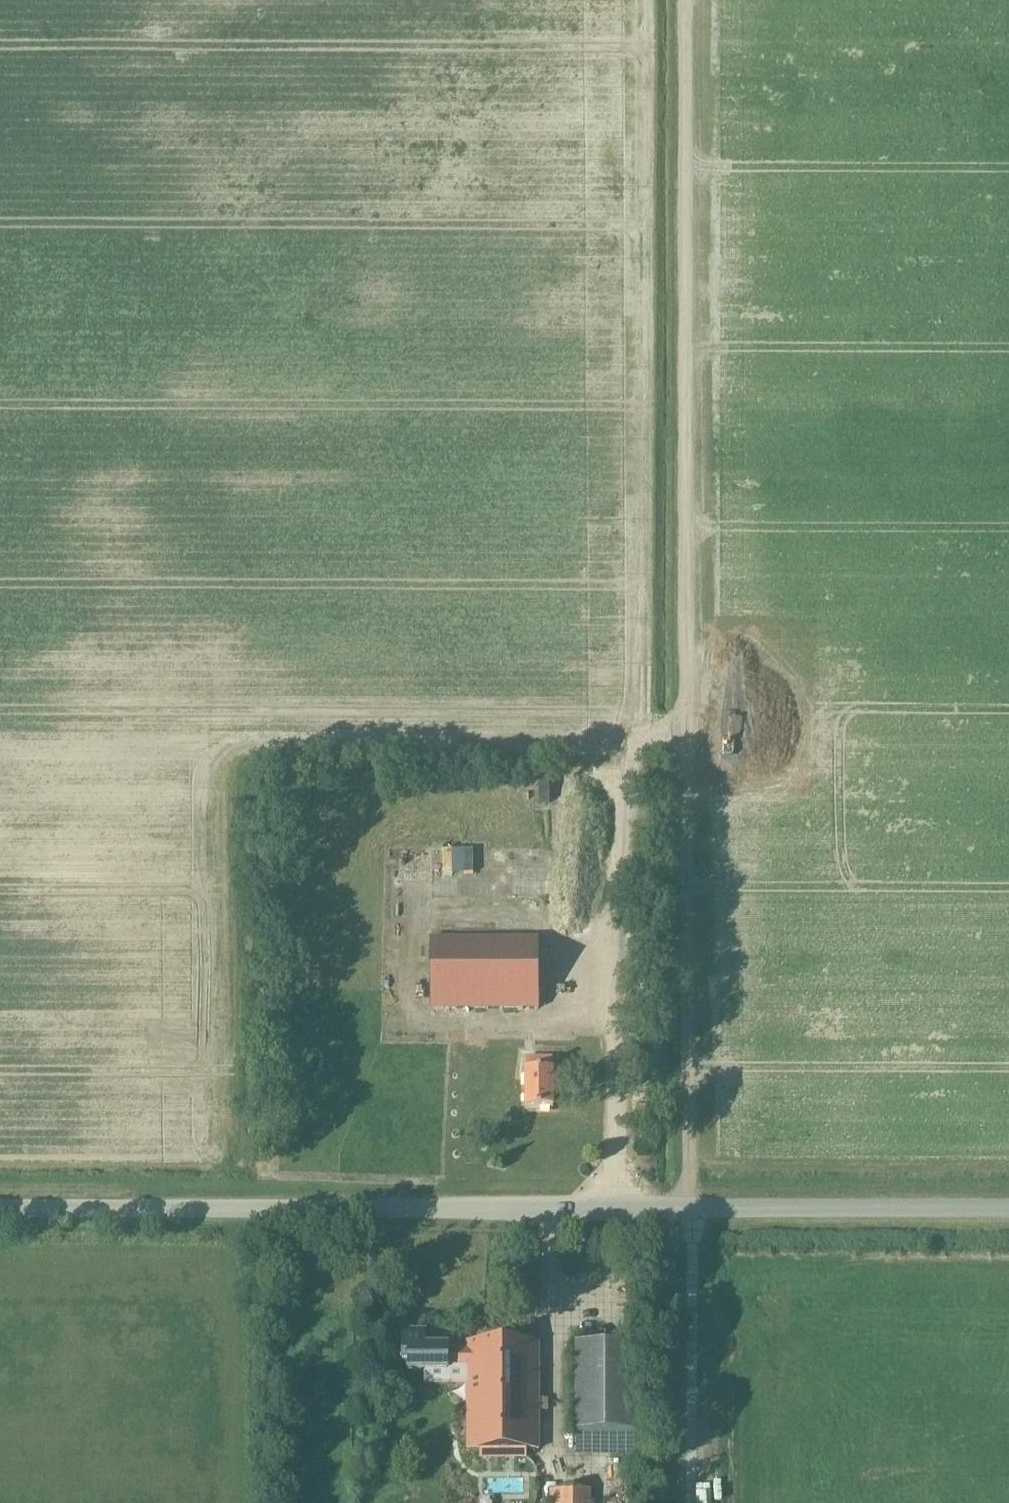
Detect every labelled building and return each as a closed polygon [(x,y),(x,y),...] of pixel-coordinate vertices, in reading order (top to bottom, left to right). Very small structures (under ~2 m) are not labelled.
[(516,777),(516,793),(530,793),(530,777),(516,777)] [(430,1010),(538,1010),(537,939),(429,939),(430,1010)] [(525,1071),(525,1109),(553,1109),(553,1093),(559,1093),(559,1071),(552,1071),(552,1058),(526,1058),(526,1071),(525,1071)] [(447,1346),(425,1346),(425,1331),(402,1330),(402,1361),(408,1361),(408,1371),(447,1371),(447,1368),(467,1368),(467,1450),(538,1450),(538,1343),(467,1343),(467,1350),(447,1350),(447,1346)] [(575,1431),(635,1431),(635,1342),(575,1342),(575,1431)] [(590,1491),(550,1490),(550,1502),(590,1502),(590,1491)]
